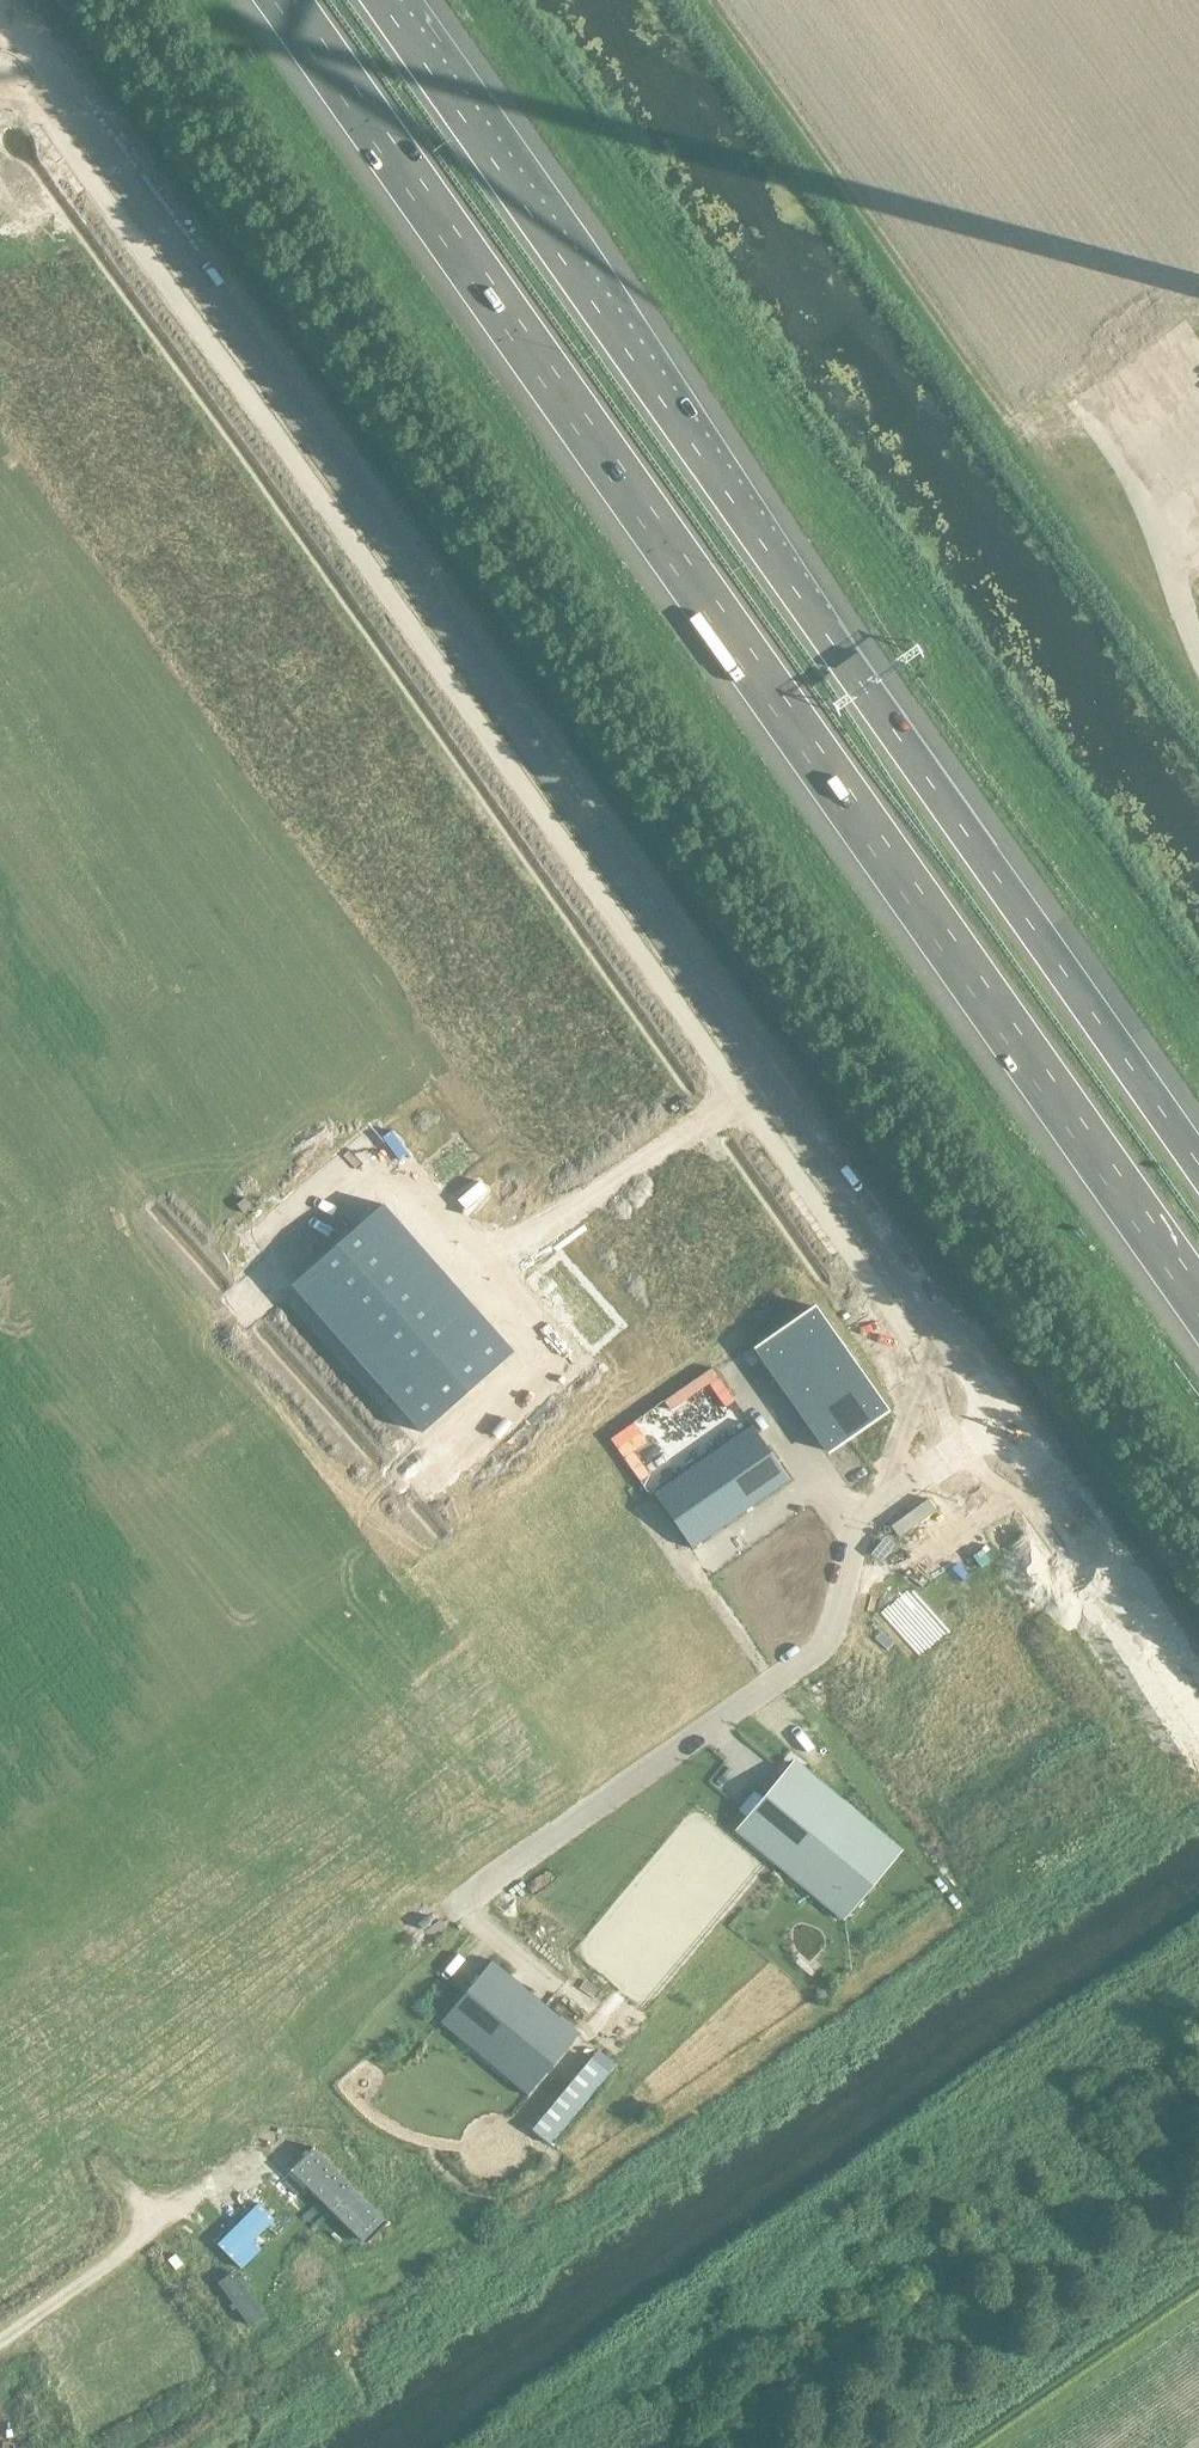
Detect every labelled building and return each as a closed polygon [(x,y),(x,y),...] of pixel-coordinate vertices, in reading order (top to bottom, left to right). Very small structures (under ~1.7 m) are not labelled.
[(52,250),(0,179),(0,288),(52,250)] [(382,1203),(291,1283),(422,1431),(513,1351),(382,1203)] [(814,1305),(756,1346),(829,1451),(887,1410),(814,1305)] [(751,1423),(653,1492),(692,1547),(789,1478),(751,1423)] [(948,1641),(898,1676),(933,1727),(984,1691),(948,1641)] [(793,1761),(738,1827),(792,1872),(796,1867),(830,1895),(825,1900),(844,1916),(899,1850),(793,1761)] [(493,1960),(441,2022),(460,2038),(465,2033),(513,2073),(508,2079),(527,2094),(579,2032),(493,1960)] [(291,2169),(275,2185),(291,2201),(309,2184),(354,2228),(355,2227),(364,2235),(363,2237),(367,2242),(377,2232),(376,2232),(387,2221),(313,2147),(303,2157),(303,2156),(291,2169)] [(258,2202),(217,2243),(233,2259),(275,2218),(258,2202)]
